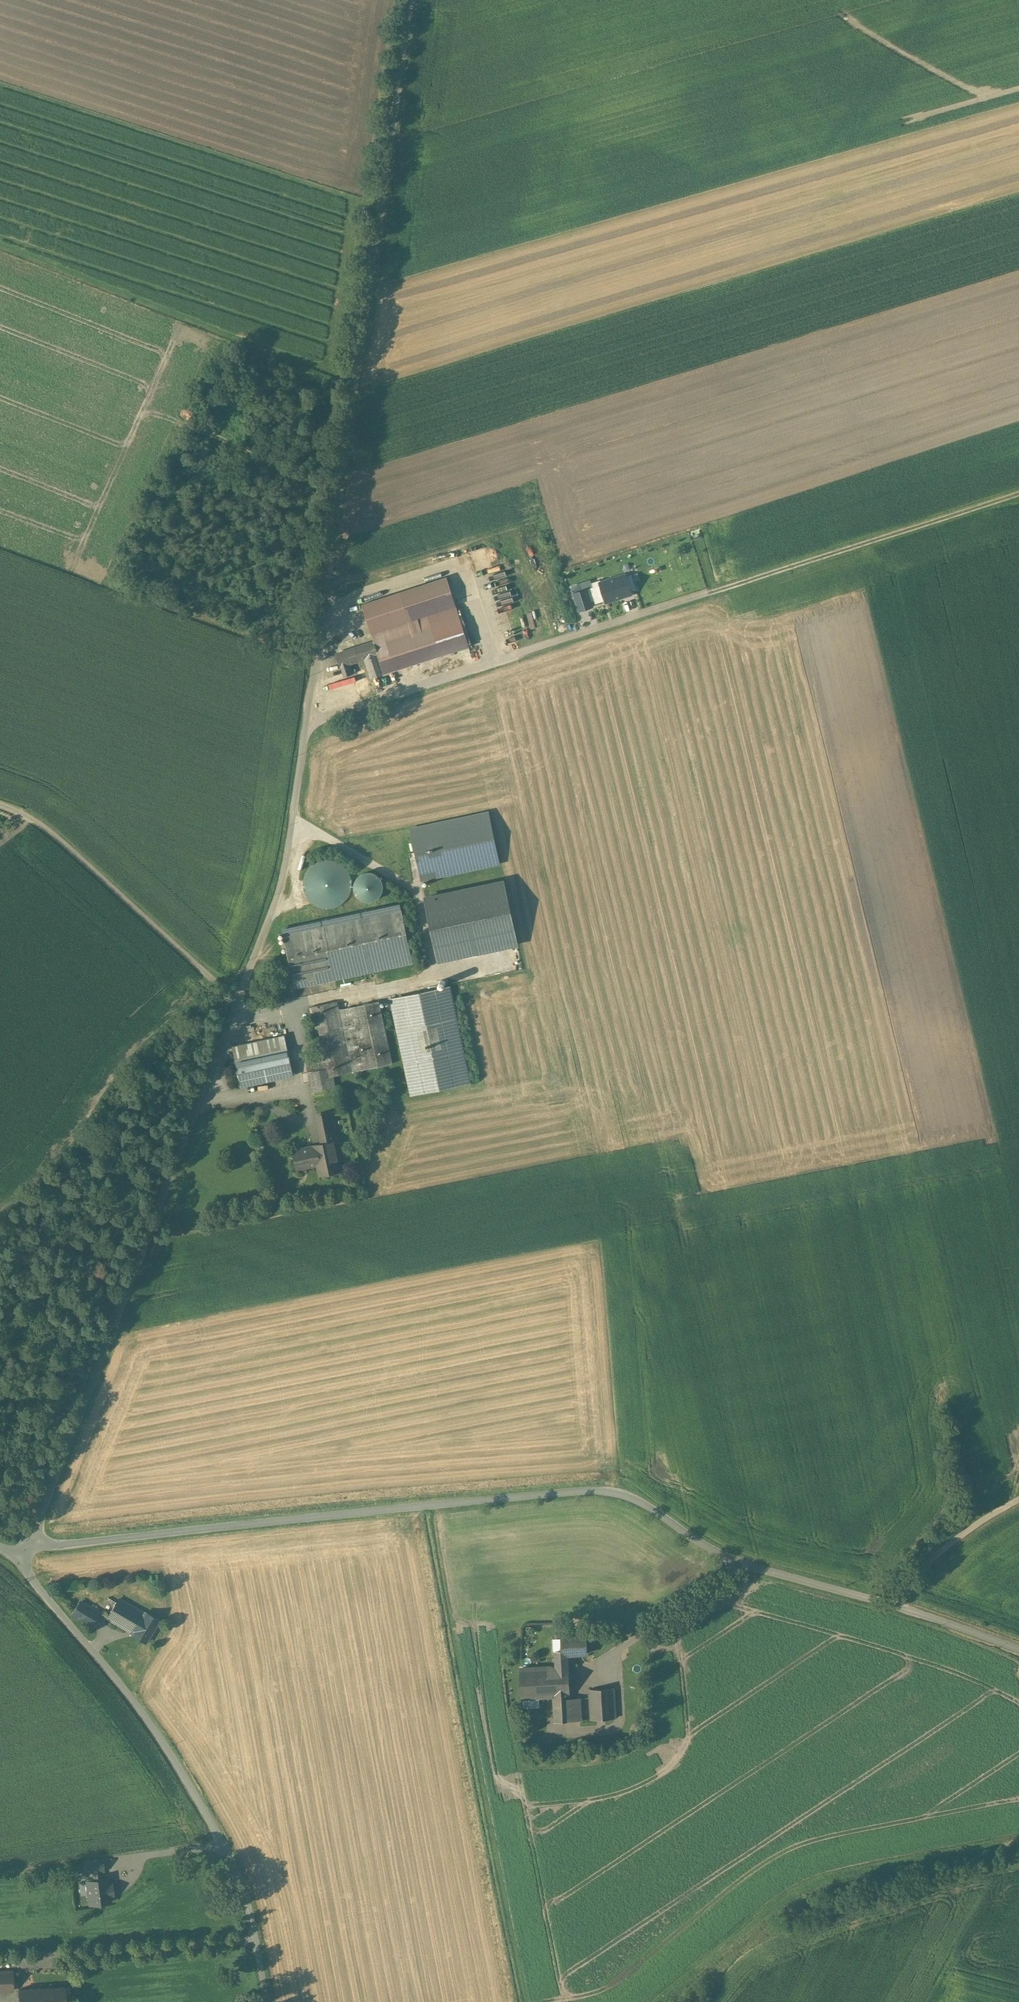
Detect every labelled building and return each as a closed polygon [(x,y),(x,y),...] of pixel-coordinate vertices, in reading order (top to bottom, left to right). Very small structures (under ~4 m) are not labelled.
[(632,574),(626,576),(630,592),(637,590),(632,574)] [(601,583),(600,583),(606,600),(606,602),(631,594),(630,592),(626,576),(625,575),(601,583)] [(371,633),(456,605),(447,577),(362,605),(371,633)] [(600,583),(601,583),(600,580),(592,583),(593,587),(587,589),(592,605),(606,600),(600,583)] [(592,605),(587,589),(574,593),(579,610),(592,606),(592,605)] [(456,605),(371,633),(374,643),(378,654),(365,658),(371,678),(470,646),(456,605)] [(365,658),(378,654),(374,643),(355,649),(359,660),(365,658)] [(350,663),(359,660),(355,649),(355,648),(336,654),(340,666),(342,666),(350,663)] [(350,663),(342,666),(344,675),(351,674),(353,673),(350,663)] [(344,675),(332,680),(339,701),(358,696),(351,674),(344,675)] [(489,813),(410,830),(421,879),(500,862),(489,813)] [(337,906),(344,903),(348,897),(351,891),(352,885),(352,878),(349,872),(345,866),(340,862),(334,860),(328,859),(321,860),(315,862),(310,866),(306,872),(304,879),(303,887),(305,894),(310,900),(315,905),(322,908),(330,908),(337,906)] [(355,892),(357,897),(361,900),(365,901),(369,902),(374,901),(377,899),(381,895),(383,890),(383,884),(381,879),(377,875),(372,873),(367,872),(361,874),(357,877),(355,882),(354,887),(355,892)] [(517,941),(504,882),(425,899),(438,958),(517,941)] [(400,904),(283,929),(295,987),(412,962),(400,904)] [(517,941),(438,958),(439,962),(518,946),(517,941)] [(448,987),(391,999),(410,1095),(468,1083),(448,987)] [(337,1001),(310,1007),(323,1068),(308,1071),(313,1096),(336,1091),(332,1075),(392,1063),(379,1001),(339,1010),(337,1001)] [(285,1035),(232,1046),(241,1087),(294,1075),(285,1035)] [(323,1144),(294,1150),(297,1168),(322,1163),(324,1172),(339,1169),(333,1141),(336,1141),(330,1113),(317,1116),(323,1144)] [(178,1218),(168,1219),(168,1228),(179,1227),(178,1218)] [(144,1613),(118,1598),(106,1618),(132,1633),(144,1613)] [(98,1612),(80,1601),(75,1609),(72,1614),(85,1621),(91,1625),(98,1612)] [(158,1620),(144,1612),(144,1613),(132,1633),(145,1641),(158,1620)] [(577,1632),(587,1632),(587,1624),(577,1624),(577,1632)] [(585,1634),(561,1635),(562,1650),(562,1654),(567,1654),(586,1653),(585,1634)] [(562,1654),(562,1650),(555,1651),(556,1666),(567,1666),(567,1654),(562,1654)] [(556,1666),(520,1669),(522,1697),(553,1695),(570,1694),(568,1666),(567,1666),(556,1666)] [(613,1687),(589,1689),(591,1719),(615,1717),(613,1687)] [(570,1694),(553,1695),(555,1721),(571,1720),(570,1698),(570,1694)] [(580,1697),(570,1698),(571,1720),(581,1719),(580,1697)] [(102,1859),(84,1862),(86,1872),(93,1871),(100,1870),(103,1870),(102,1859)] [(106,1878),(101,1879),(100,1870),(93,1871),(95,1879),(88,1880),(87,1880),(89,1895),(89,1896),(93,1895),(94,1902),(94,1903),(95,1903),(107,1901),(110,1901),(110,1900),(109,1894),(110,1893),(109,1885),(108,1885),(107,1879),(107,1878),(106,1878)] [(0,1971),(0,1990),(13,1990),(12,1970),(0,1971)] [(18,1989),(19,2001),(65,2001),(64,1986),(18,1989)]
